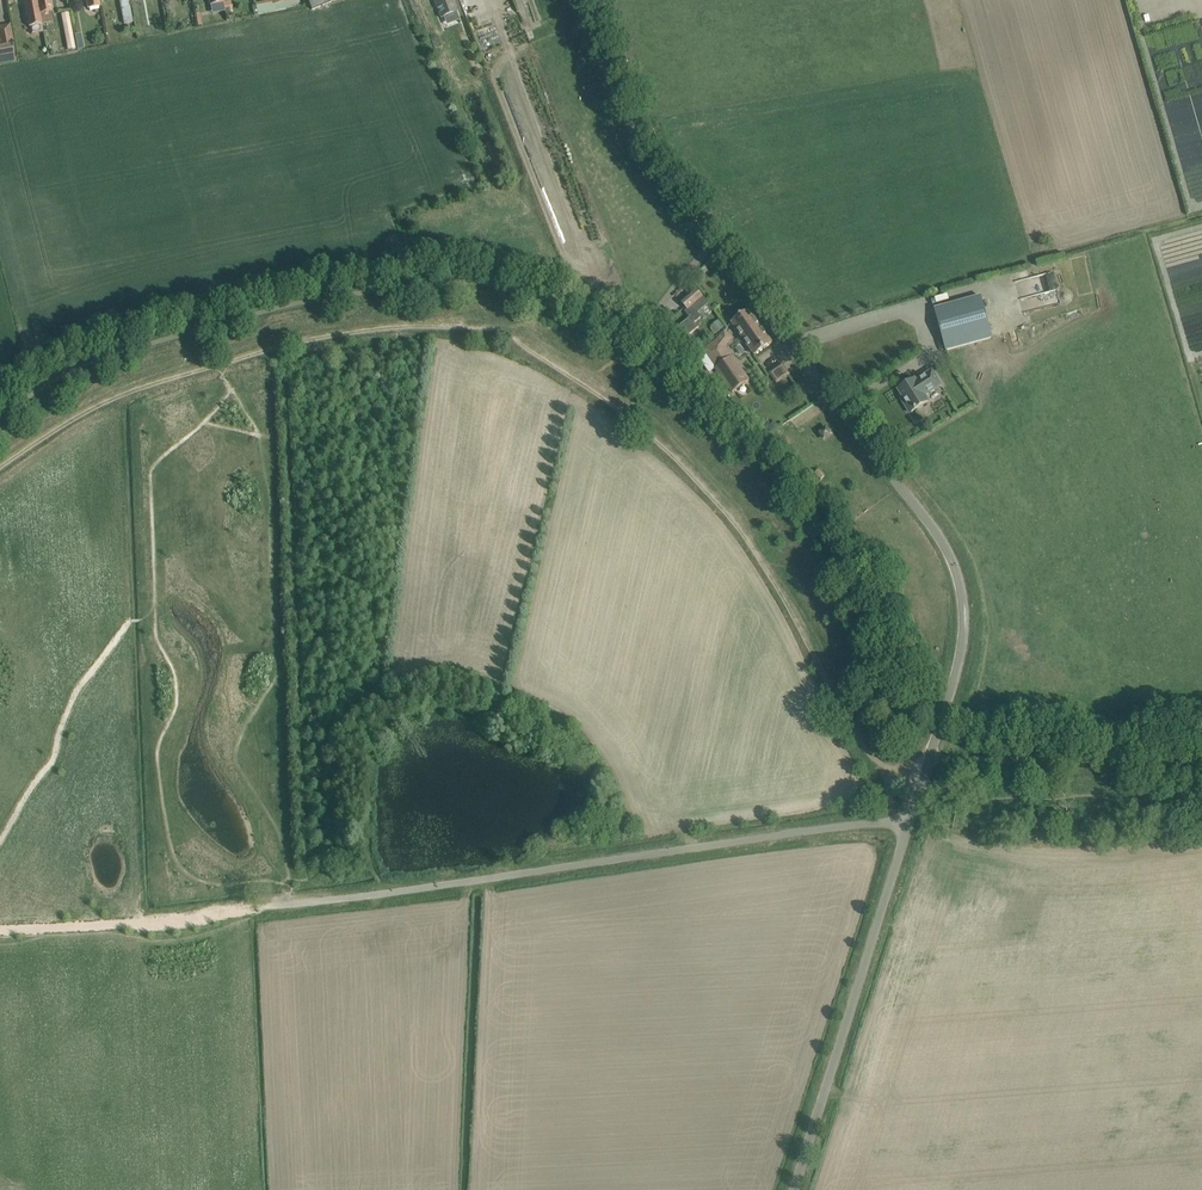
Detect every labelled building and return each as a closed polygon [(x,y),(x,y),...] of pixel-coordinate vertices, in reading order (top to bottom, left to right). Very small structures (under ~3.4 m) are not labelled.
[(38,0),(24,0),(29,26),(42,24),(38,0)] [(51,12),(49,0),(38,0),(42,24),(53,22),(51,12)] [(87,8),(100,6),(99,0),(86,0),(87,8)] [(124,24),(133,22),(129,0),(119,0),(124,24)] [(275,12),(285,10),(284,2),(291,0),(272,0),(275,12)] [(312,11),(340,0),(307,0),(312,11)] [(440,16),(443,15),(456,10),(452,0),(434,0),(440,16)] [(1144,4),(1145,9),(1162,5),(1161,0),(1159,0),(1144,4)] [(67,50),(75,49),(68,11),(60,12),(67,50)] [(0,47),(0,56),(14,54),(8,25),(0,26),(0,32),(3,46),(0,47)] [(698,313),(702,309),(709,303),(697,289),(681,302),(687,310),(685,312),(690,317),(677,328),(686,338),(699,327),(695,322),(701,317),(698,313)] [(935,309),(946,350),(992,337),(981,296),(935,309)] [(755,355),(772,343),(749,310),(732,322),(755,355)] [(710,326),(716,333),(724,327),(718,319),(710,326)] [(707,355),(701,359),(708,370),(714,366),(733,392),(749,381),(732,356),(730,358),(718,340),(703,350),(707,355)] [(782,364),(771,372),(777,382),(789,374),(782,364)] [(902,399),(910,413),(928,401),(925,395),(941,385),(932,371),(916,381),(914,379),(898,389),(904,398),(902,399)]
